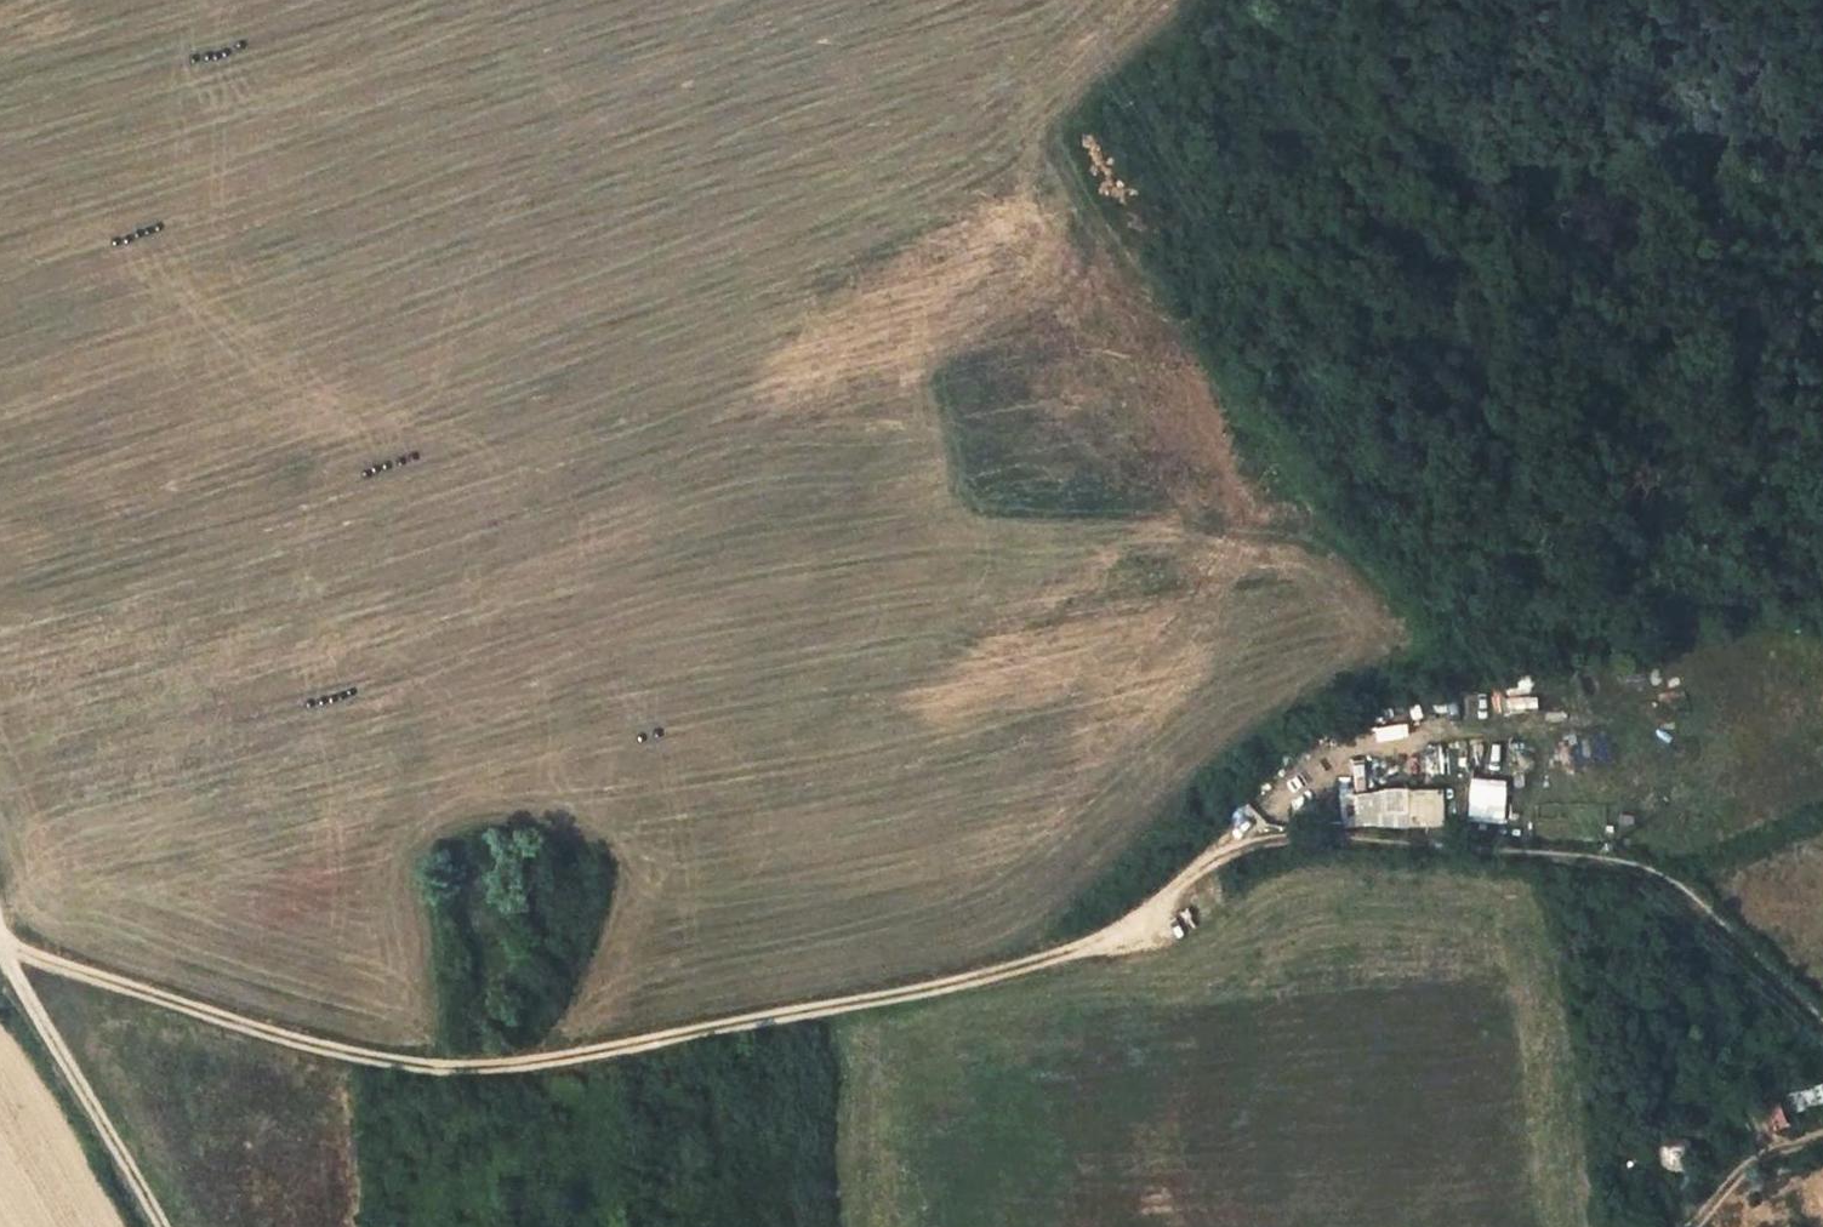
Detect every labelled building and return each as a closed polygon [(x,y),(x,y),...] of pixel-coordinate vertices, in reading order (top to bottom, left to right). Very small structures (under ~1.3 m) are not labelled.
[(1502,698),(1504,717),(1539,714),(1538,695),(1502,698)] [(1371,788),(1362,758),(1349,762),(1358,791),(1371,788)] [(1506,824),(1507,780),(1468,780),(1467,824),(1506,824)] [(1342,829),(1446,828),(1446,791),(1342,791),(1342,829)]
